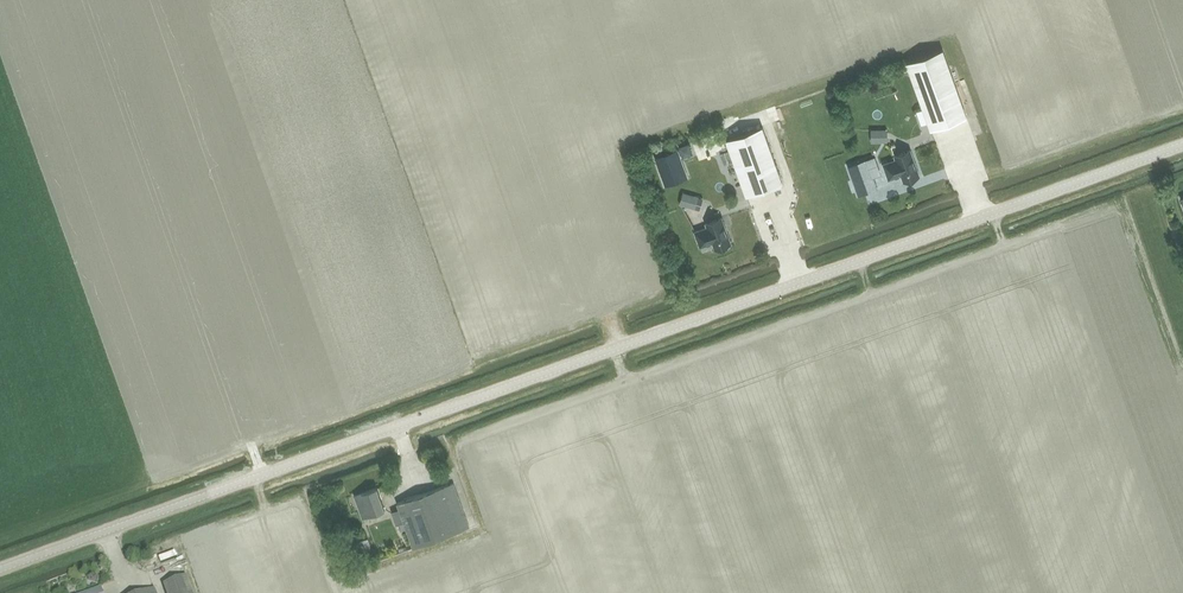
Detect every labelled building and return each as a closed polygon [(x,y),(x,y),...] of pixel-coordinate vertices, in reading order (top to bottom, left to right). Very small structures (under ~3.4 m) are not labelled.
[(930,129),(966,117),(943,50),(906,62),(910,73),(930,129)] [(746,195),(782,183),(762,126),(726,139),(746,195)] [(886,130),(869,130),(870,142),(886,142),(886,130)] [(689,143),(679,146),(682,155),(692,151),(689,143)] [(678,180),(672,163),(681,160),(677,149),(655,157),(665,185),(678,180)] [(919,176),(910,150),(894,156),(895,159),(883,164),(888,179),(901,175),(903,181),(905,181),(908,182),(911,182),(913,181),(916,179),(917,176),(919,176)] [(877,188),(873,177),(870,168),(879,165),(876,156),(849,166),(859,195),(877,188)] [(683,193),(679,204),(694,209),(698,197),(683,193)] [(731,243),(721,218),(705,223),(706,227),(694,232),(700,247),(712,242),(714,249),(716,248),(719,249),(722,249),(725,248),(727,247),(729,244),(731,243)] [(413,548),(469,528),(453,483),(397,503),(403,522),(398,524),(400,531),(406,529),(413,548)] [(362,518),(385,510),(376,487),(353,496),(362,518)] [(187,577),(163,585),(166,592),(193,592),(187,577)]
